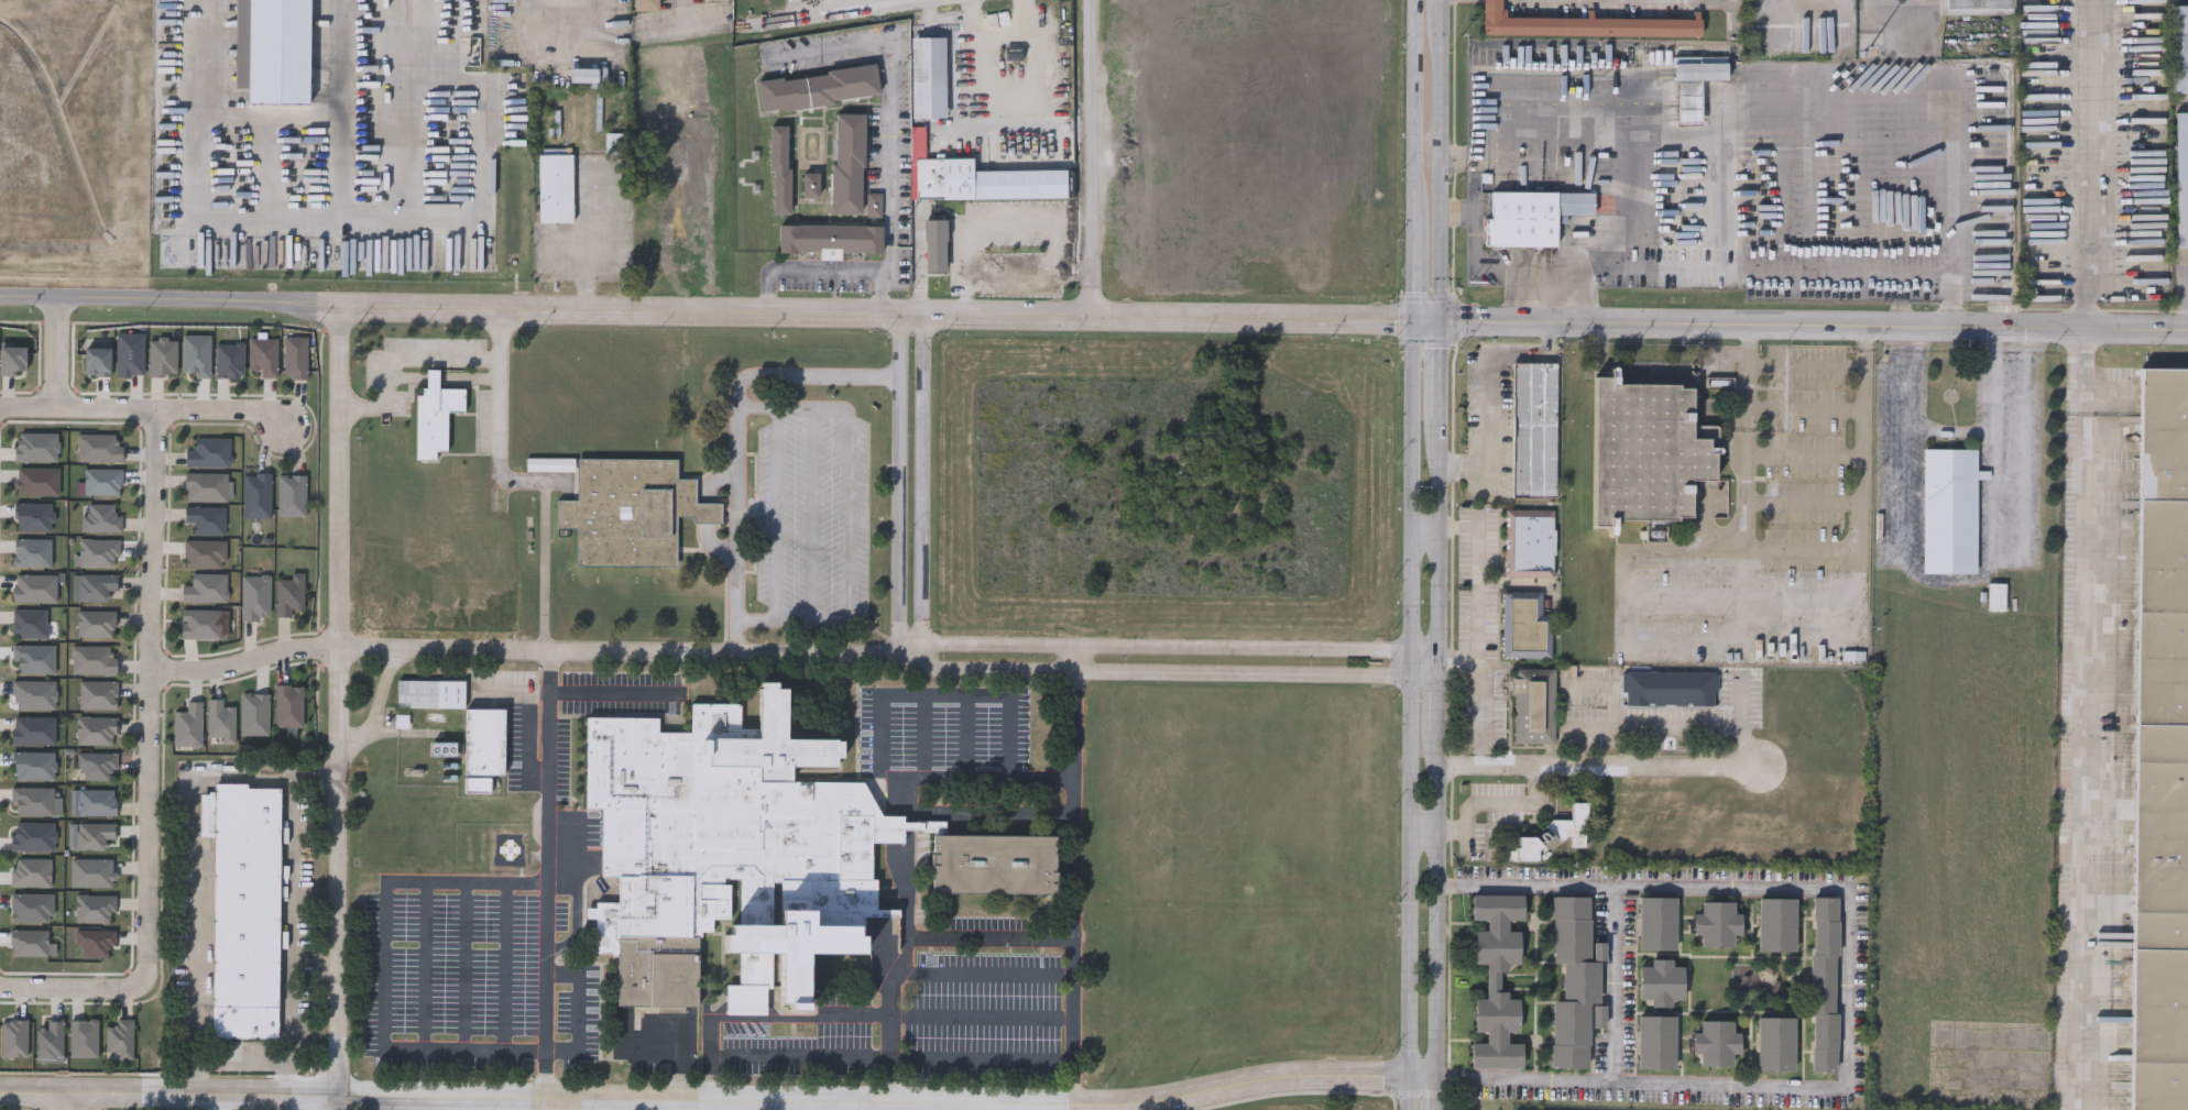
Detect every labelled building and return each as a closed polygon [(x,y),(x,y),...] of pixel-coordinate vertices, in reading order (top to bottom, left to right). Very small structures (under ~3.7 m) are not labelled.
[(634,10),(634,0),(658,0),(658,10),(634,10)] [(1483,33),(1483,0),(1501,0),(1500,15),(1700,18),(1700,35),(1483,33)] [(1936,12),(1936,0),(2012,0),(2012,12),(1936,12)] [(2170,3),(2187,3),(2187,92),(2170,92),(2170,3)] [(945,37),(945,118),(911,118),(911,37),(945,37)] [(1673,80),(1673,58),(1727,58),(1727,80),(1673,80)] [(762,110),(757,79),(875,61),(879,91),(839,98),(840,102),(786,110),(785,107),(762,110)] [(2175,111),(2187,111),(2187,246),(2176,246),(2175,111)] [(832,215),(832,163),(835,163),(836,114),(866,114),(865,167),(862,167),(862,215),(832,215)] [(787,127),(787,167),(791,167),(791,215),(774,215),(774,171),(769,171),(769,127),(787,127)] [(973,157),(973,169),(1066,169),(1066,198),(973,198),(973,199),(910,199),(910,127),(926,127),(926,157),(973,157)] [(605,153),(605,131),(633,131),(633,153),(605,153)] [(541,147),(570,147),(570,154),(573,154),(573,222),(539,222),(539,154),(541,154),(541,147)] [(803,173),(819,173),(819,198),(803,198),(803,173)] [(1555,246),(1485,245),(1485,218),(1490,218),(1490,190),(1594,191),(1593,215),(1556,213),(1555,246)] [(880,193),(880,221),(866,221),(866,193),(880,193)] [(947,219),(947,268),(925,268),(925,219),(947,219)] [(820,253),(779,252),(779,224),(882,226),(882,253),(841,252),(841,260),(820,260),(820,253)] [(283,337),(306,337),(306,378),(283,378),(283,337)] [(259,377),(259,369),(248,369),(248,339),(276,339),(276,377),(259,377)] [(1512,496),(1513,363),(1556,363),(1556,496),(1512,496)] [(2141,367),(2187,368),(2187,1109),(2131,1109),(2141,367)] [(416,460),(417,389),(426,389),(426,370),(439,370),(439,387),(464,388),(464,411),(448,411),(447,452),(437,452),(437,460),(416,460)] [(1694,384),(1693,427),(1720,427),(1720,454),(1716,454),(1716,480),(1692,480),(1692,519),(1615,519),(1615,528),(1594,528),(1595,376),(1617,376),(1617,384),(1694,384)] [(122,460),(77,460),(77,432),(114,432),(114,444),(122,444),(122,460)] [(229,466),(184,466),(184,450),(194,450),(194,438),(229,438),(229,466)] [(1924,573),(1924,449),(1978,449),(1978,573),(1924,573)] [(676,565),(576,563),(577,528),(557,527),(557,499),(577,501),(578,458),(677,460),(677,479),(696,479),(696,503),(721,503),(720,523),(693,523),(693,517),(677,516),(676,565)] [(575,471),(526,471),(526,459),(575,459),(575,471)] [(227,473),(227,501),(184,501),(184,473),(227,473)] [(270,517),(242,517),(242,473),(270,473),(270,517)] [(277,475),(304,475),(304,516),(277,516),(277,475)] [(80,530),(81,514),(88,514),(88,503),(118,504),(118,531),(80,530)] [(223,506),(223,535),(193,535),(193,523),(184,523),(184,506),(223,506)] [(1506,509),(1555,509),(1554,578),(1505,578),(1506,509)] [(78,565),(78,539),(117,539),(117,565),(78,565)] [(225,539),(225,568),(184,568),(184,539),(225,539)] [(289,579),(289,572),(304,572),(303,611),(292,611),(292,616),(274,616),(275,579),(289,579)] [(226,602),(180,602),(180,585),(192,585),(192,573),(226,573),(226,602)] [(106,601),(73,601),(73,574),(117,574),(117,591),(106,591),(106,601)] [(241,575),(269,575),(269,619),(241,619),(241,575)] [(1502,658),(1503,591),(1544,591),(1544,611),(1553,611),(1553,658),(1502,658)] [(220,609),(220,638),(179,638),(179,609),(220,609)] [(114,611),(114,636),(77,636),(77,611),(114,611)] [(72,674),(72,646),(114,646),(114,674),(72,674)] [(1555,744),(1513,744),(1513,669),(1555,669),(1555,744)] [(1622,705),(1622,672),(1716,672),(1716,705),(1622,705)] [(116,681),(116,710),(78,710),(78,681),(116,681)] [(397,708),(398,681),(464,681),(464,708),(397,708)] [(302,685),(302,726),(274,726),(274,685),(302,685)] [(740,924),(740,877),(731,877),(731,917),(712,917),(712,931),(702,931),(702,936),(699,936),(698,1005),(617,1005),(617,958),(612,958),(612,953),(594,953),(595,917),(587,917),(587,908),(595,908),(595,901),(617,901),(617,876),(601,876),(602,809),(586,809),(587,717),(658,717),(658,732),(691,732),(691,703),(758,703),(758,686),(788,688),(788,704),(788,733),(788,738),(836,738),(836,766),(792,766),(792,780),(863,781),(883,815),(904,815),(902,823),(902,831),(902,843),(871,842),(871,879),(876,879),(876,909),(900,910),(900,916),(865,916),(864,957),(811,956),(811,1007),(779,1007),(779,956),(772,956),(772,988),(767,988),(766,1014),(726,1014),(726,985),(739,985),(740,956),(724,956),(724,934),(731,934),(731,924),(740,924)] [(267,693),(267,735),(240,735),(240,693),(267,693)] [(234,706),(234,740),(207,740),(207,699),(222,699),(222,706),(234,706)] [(200,701),(200,746),(173,746),(173,712),(186,712),(186,701),(200,701)] [(504,777),(464,776),(466,708),(504,710),(504,777)] [(114,744),(77,744),(77,717),(114,717),(114,744)] [(431,757),(431,743),(455,743),(455,757),(431,757)] [(78,752),(114,752),(114,780),(78,780),(78,752)] [(282,788),(278,1040),(212,1040),(216,788),(282,788)] [(114,789),(114,816),(77,816),(77,789),(114,789)] [(1586,802),(1586,845),(1538,845),(1538,859),(1509,859),(1509,835),(1547,836),(1547,820),(1571,820),(1571,802),(1586,802)] [(921,820),(945,821),(945,832),(942,832),(942,834),(933,834),(933,832),(921,832),(921,831),(902,831),(902,823),(921,823),(921,820)] [(69,849),(69,823),(113,823),(113,839),(105,839),(105,849),(69,849)] [(933,834),(942,834),(1055,835),(1055,894),(932,893),(933,834)] [(9,893),(51,893),(51,922),(9,922),(9,893)] [(75,922),(75,895),(113,895),(113,922),(75,922)] [(1522,1070),(1470,1069),(1470,1045),(1485,1045),(1486,1034),(1473,1034),(1474,1000),(1486,1000),(1487,965),(1474,965),(1474,933),(1486,933),(1487,922),(1472,922),(1472,897),(1523,898),(1522,922),(1508,921),(1508,932),(1520,933),(1519,966),(1509,965),(1508,974),(1501,974),(1500,990),(1508,990),(1508,1000),(1520,1000),(1519,1034),(1508,1034),(1508,1045),(1522,1045),(1522,1070)] [(1553,965),(1553,898),(1589,898),(1589,963),(1599,963),(1599,1004),(1588,1004),(1588,1069),(1551,1069),(1552,1001),(1563,1001),(1563,965),(1553,965)] [(1639,952),(1639,899),(1675,899),(1675,952),(1639,952)] [(1837,899),(1835,1074),(1810,1074),(1813,899),(1837,899)] [(1758,953),(1758,900),(1795,900),(1795,953),(1758,953)] [(1732,903),(1732,914),(1741,914),(1740,936),(1735,936),(1735,948),(1699,947),(1699,936),(1693,936),(1694,914),(1699,915),(1699,902),(1732,903)] [(45,930),(45,956),(9,956),(9,930),(45,930)] [(111,930),(111,956),(75,956),(75,930),(111,930)] [(1672,1009),(1650,1009),(1651,1001),(1639,1001),(1639,968),(1650,968),(1650,960),(1673,960),(1673,967),(1683,967),(1683,1001),(1672,1001),(1672,1009)] [(1639,1070),(1639,1018),(1675,1018),(1675,1070),(1639,1070)] [(130,1057),(105,1057),(105,1026),(113,1026),(114,1019),(131,1020),(130,1057)] [(1794,1019),(1794,1071),(1757,1071),(1757,1019),(1794,1019)] [(45,1027),(45,1020),(62,1020),(62,1057),(35,1057),(35,1027),(45,1027)] [(1732,1023),(1732,1034),(1740,1034),(1740,1056),(1735,1056),(1735,1068),(1699,1067),(1699,1056),(1693,1056),(1693,1035),(1699,1035),(1699,1022),(1732,1023)]
